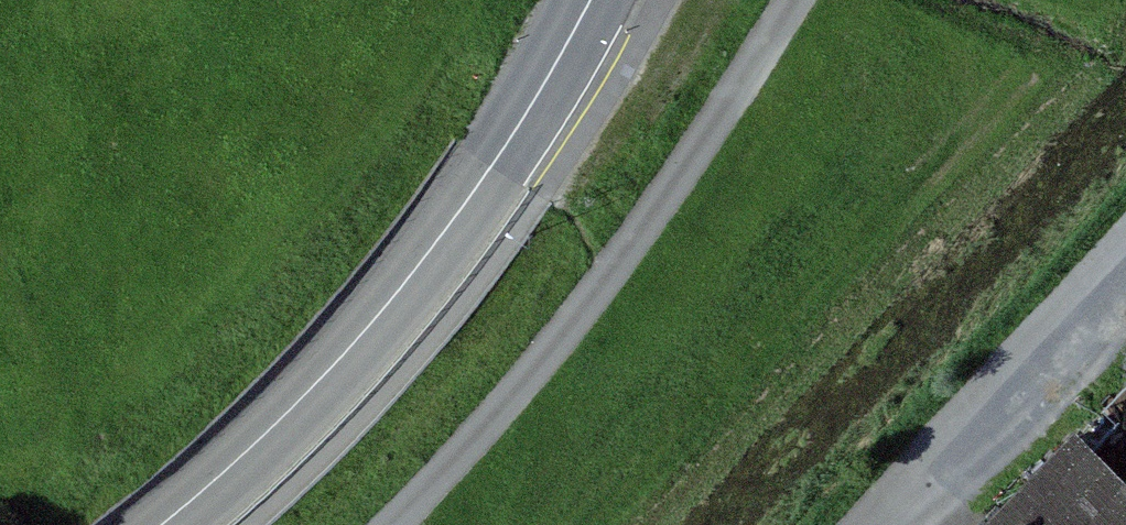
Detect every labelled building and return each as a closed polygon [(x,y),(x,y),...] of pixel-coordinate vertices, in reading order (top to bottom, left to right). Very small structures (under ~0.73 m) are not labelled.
[(1021,524),(1125,524),(1125,414),(1021,524)]
